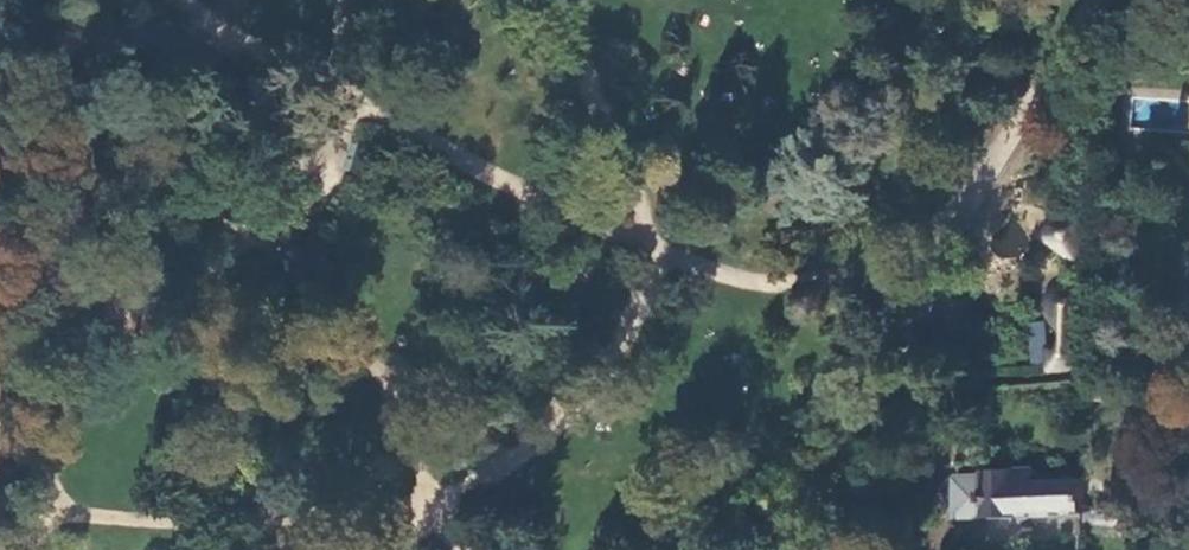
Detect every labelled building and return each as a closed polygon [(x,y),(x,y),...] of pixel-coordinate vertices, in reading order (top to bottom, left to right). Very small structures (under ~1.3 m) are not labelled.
[(1054,224),(1043,237),(1080,262),(1080,218),(1073,217),(1069,217),(1066,217),(1062,219),(1058,220),(1056,222),(1054,224)] [(1082,332),(1083,285),(1071,284),(1068,285),(1064,285),(1061,287),(1058,289),(1055,291),(1053,293),(1052,296),(1051,300),(1051,301),(1052,307),(1054,318),(1060,327),(1064,331),(1065,335),(1064,341),(1060,344),(1053,347),(1054,368),(1074,368),(1082,363),(1082,332)] [(1035,477),(1034,471),(957,474),(959,519),(1086,513),(1086,509),(1086,476),(1035,477)] [(1086,509),(1086,513),(1085,533),(1123,538),(1126,513),(1086,509)]
